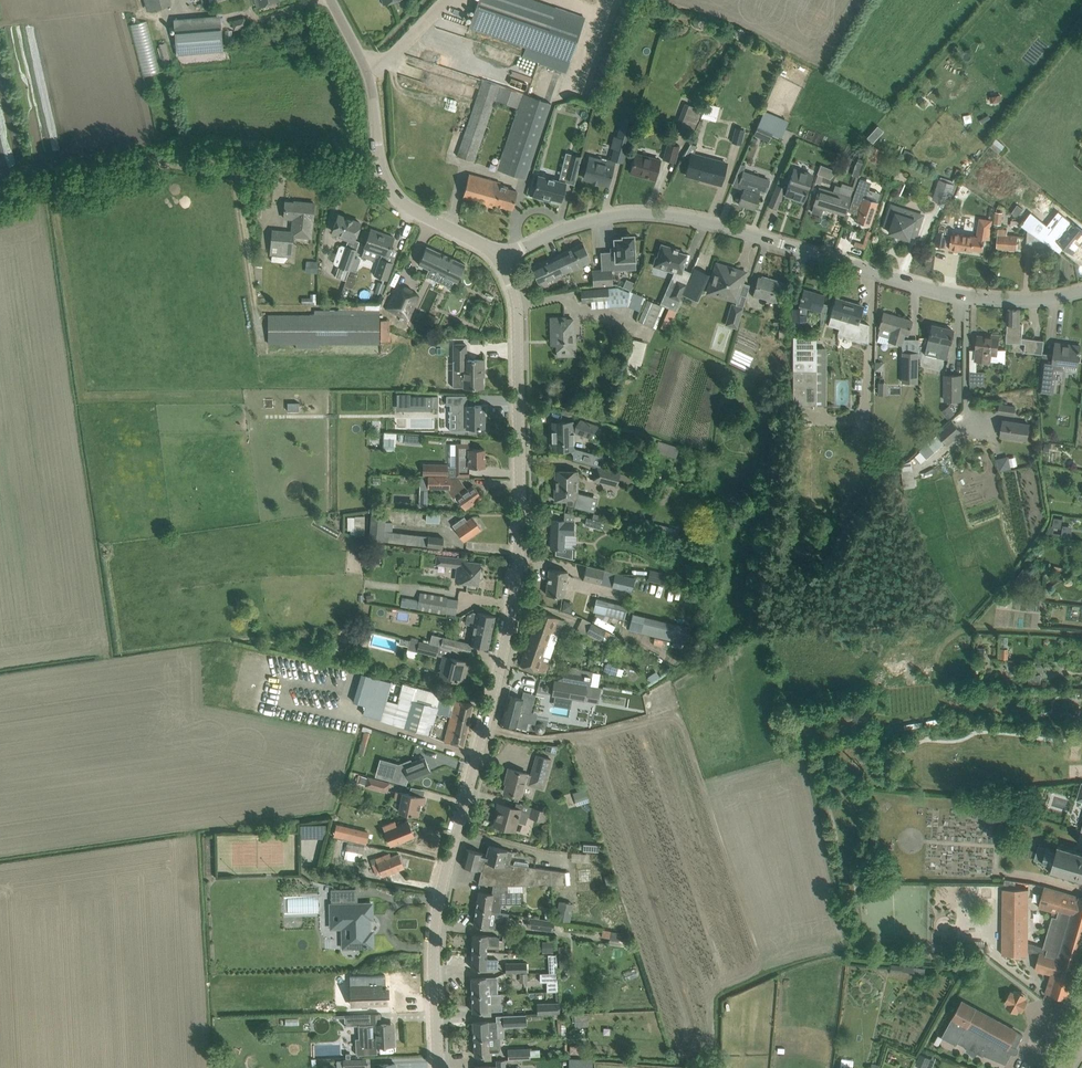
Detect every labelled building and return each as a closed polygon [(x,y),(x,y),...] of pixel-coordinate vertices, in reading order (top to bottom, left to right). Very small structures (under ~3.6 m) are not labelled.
[(147,11),(171,4),(170,0),(144,0),(147,11)] [(556,8),(533,0),(478,0),(468,27),(527,47),(523,58),(565,73),(584,17),(556,8)] [(223,51),(220,24),(202,26),(202,18),(174,20),(177,55),(223,51)] [(243,18),(233,21),(235,29),(245,26),(243,18)] [(130,24),(141,75),(159,71),(148,20),(130,24)] [(165,43),(158,45),(163,65),(170,64),(165,43)] [(476,100),(457,155),(474,161),(495,100),(497,101),(497,100),(517,108),(500,159),(499,159),(495,169),(505,172),(519,177),(522,167),(528,169),(550,103),(527,95),(483,80),(476,100)] [(700,117),(714,120),(718,106),(704,102),(700,117)] [(684,103),(674,130),(687,135),(698,108),(684,103)] [(625,151),(626,149),(633,120),(625,118),(617,149),(625,151)] [(758,123),(753,135),(768,142),(774,130),(758,123)] [(740,144),(744,129),(735,127),(732,142),(740,144)] [(881,136),(872,145),(872,147),(881,151),(887,138),(881,136)] [(996,138),(990,145),(998,153),(1005,146),(996,138)] [(675,162),(679,146),(668,143),(664,159),(675,162)] [(872,147),(867,159),(872,161),(873,158),(877,160),(881,151),(872,147)] [(904,149),(901,156),(912,161),(915,154),(904,149)] [(577,172),(581,157),(571,154),(567,169),(577,172)] [(636,154),(631,172),(640,175),(641,173),(647,175),(646,176),(655,178),(657,168),(659,160),(636,154)] [(690,161),(687,172),(686,175),(704,180),(720,184),(723,174),(726,163),(692,154),(690,161)] [(587,167),(584,178),(593,180),(594,179),(598,180),(598,182),(608,185),(611,174),(613,166),(600,163),(600,160),(590,157),(587,167)] [(741,164),(731,185),(743,189),(738,204),(754,209),(759,194),(761,189),(766,191),(769,180),(743,171),(745,165),(741,164)] [(820,166),(816,175),(817,175),(822,178),(829,180),(836,173),(820,166)] [(812,175),(803,172),(793,169),(788,184),(785,195),(803,201),(808,187),(812,175)] [(469,174),(462,198),(494,207),(494,204),(512,208),(517,191),(507,188),(507,186),(500,184),(500,182),(469,174)] [(561,201),(566,182),(538,175),(533,197),(545,200),(546,198),(561,201)] [(817,175),(814,184),(820,186),(822,178),(817,175)] [(940,179),(933,199),(948,203),(954,184),(940,179)] [(777,185),(769,205),(776,209),(785,188),(777,185)] [(819,188),(812,211),(820,214),(823,207),(835,211),(836,209),(845,212),(844,214),(845,214),(848,204),(850,198),(852,190),(841,186),(838,194),(819,188)] [(864,198),(865,194),(855,191),(854,195),(851,206),(860,209),(856,221),(869,225),(873,215),(877,202),(864,198)] [(271,229),(271,231),(269,256),(293,258),(295,237),(311,238),(315,203),(297,202),(297,204),(294,204),(294,203),(285,202),(284,219),(292,220),(291,231),(271,229)] [(915,213),(903,209),(891,205),(884,226),(890,229),(889,232),(908,238),(913,224),(919,226),(922,217),(915,215),(915,213)] [(1001,224),(1003,212),(996,211),(994,223),(1001,224)] [(1022,212),(1018,217),(1024,221),(1021,225),(1028,230),(1045,241),(1051,234),(1044,229),(1028,219),(1029,217),(1022,212)] [(349,272),(356,252),(359,241),(354,239),(360,222),(338,215),(332,234),(336,235),(335,237),(347,241),(346,246),(339,266),(338,268),(349,272)] [(953,229),(950,246),(961,247),(962,246),(973,247),(974,246),(984,247),(986,235),(989,235),(992,217),(981,215),(978,233),(953,229)] [(1050,235),(1057,241),(1058,240),(1060,242),(1072,252),(1081,240),(1081,230),(1079,227),(1073,222),(1071,221),(1071,222),(1065,217),(1058,226),(1050,235)] [(940,224),(938,237),(946,238),(948,225),(940,224)] [(386,260),(394,237),(371,229),(361,256),(373,261),(376,253),(381,255),(374,276),(386,281),(393,263),(386,260)] [(999,229),(997,247),(1017,249),(1018,238),(1018,236),(1007,235),(1007,230),(999,229)] [(635,260),(633,236),(631,236),(629,235),(627,235),(625,236),(623,237),(623,239),(615,239),(616,260),(611,260),(611,270),(627,269),(627,260),(635,260)] [(561,253),(569,271),(591,261),(583,243),(561,253)] [(686,254),(678,252),(679,250),(673,248),(661,245),(658,258),(656,257),(654,266),(674,272),(675,270),(681,272),(686,254)] [(457,282),(465,264),(426,246),(418,264),(434,271),(431,278),(440,282),(443,275),(457,282)] [(539,284),(569,271),(561,253),(531,267),(539,284)] [(306,261),(305,272),(317,273),(317,270),(322,270),(324,260),(318,259),(318,262),(306,261)] [(746,272),(716,263),(708,292),(736,301),(735,304),(731,303),(725,325),(736,328),(749,284),(742,282),(746,272)] [(611,269),(593,270),(594,287),(612,286),(612,280),(611,269)] [(762,277),(759,276),(756,286),(754,294),(779,301),(784,283),(762,277)] [(668,287),(660,305),(667,308),(674,312),(679,300),(686,284),(677,280),(673,289),(668,287)] [(581,302),(591,301),(591,308),(627,305),(628,292),(616,287),(580,290),(581,302)] [(417,298),(396,289),(387,308),(408,318),(413,305),(414,305),(417,298)] [(800,299),(798,305),(820,311),(825,295),(824,295),(824,296),(812,292),(812,291),(803,289),(801,296),(800,296),(800,299)] [(833,309),(828,325),(854,333),(856,323),(857,323),(863,306),(836,298),(833,309)] [(647,300),(638,321),(658,329),(667,308),(660,305),(647,300)] [(780,317),(790,317),(790,304),(780,302),(780,317)] [(801,334),(801,321),(807,321),(807,314),(800,314),(800,308),(792,308),(792,334),(801,334)] [(1007,333),(1006,342),(1026,343),(1025,349),(1025,352),(1034,353),(1035,339),(1022,338),(1023,324),(1020,324),(1020,310),(1008,309),(1007,320),(1007,333)] [(879,336),(877,343),(887,346),(889,341),(901,344),(904,334),(908,335),(912,321),(883,312),(879,326),(881,327),(878,336),(879,336)] [(268,315),(268,343),(379,343),(379,315),(268,315)] [(559,319),(559,317),(550,317),(551,345),(557,345),(557,356),(567,355),(575,355),(575,350),(575,341),(573,341),(573,319),(559,319)] [(947,356),(950,343),(953,330),(931,325),(926,347),(938,350),(937,354),(947,356)] [(779,329),(779,341),(784,341),(784,346),(790,346),(790,341),(790,330),(779,329)] [(1002,361),(1005,361),(1006,350),(998,349),(999,335),(992,335),(992,337),(978,336),(977,350),(976,359),(991,361),(991,354),(997,355),(1002,361)] [(826,348),(816,348),(816,336),(793,336),(793,405),(826,405),(826,348)] [(640,370),(645,341),(631,339),(627,368),(640,370)] [(1063,371),(1064,363),(1078,365),(1081,345),(1056,342),(1054,354),(1052,368),(1042,367),(1039,392),(1054,394),(1057,370),(1063,371)] [(466,344),(453,344),(453,369),(462,369),(462,388),(483,388),(482,372),(484,372),(484,360),(466,360),(466,344)] [(901,382),(917,383),(917,352),(902,352),(901,382)] [(1052,368),(1054,354),(1044,353),(1042,367),(1052,368)] [(970,371),(970,383),(984,383),(985,372),(970,371)] [(946,375),(945,400),(961,400),(961,375),(946,375)] [(878,383),(878,395),(887,395),(887,383),(878,383)] [(409,393),(397,393),(397,408),(430,408),(430,395),(409,395),(409,393)] [(446,395),(446,405),(462,405),(462,395),(446,395)] [(1000,403),(998,413),(1015,416),(1016,406),(1000,403)] [(484,417),(484,407),(484,405),(473,406),(467,406),(465,406),(465,408),(457,408),(457,427),(463,426),(463,428),(478,428),(481,428),(480,427),(484,427),(484,417)] [(950,406),(942,411),(948,419),(955,413),(950,406)] [(573,458),(584,461),(597,464),(600,461),(600,455),(573,447),(572,431),(588,437),(593,431),(593,424),(580,420),(575,425),(562,421),(552,425),(553,447),(563,450),(569,448),(573,454),(573,458)] [(952,420),(937,434),(947,445),(963,432),(952,420)] [(1003,420),(1001,435),(1027,439),(1030,424),(1003,420)] [(382,431),(382,449),(394,450),(394,432),(382,431)] [(937,435),(927,443),(935,452),(944,444),(937,435)] [(657,440),(654,448),(674,455),(677,447),(657,440)] [(469,445),(458,445),(458,469),(469,469),(469,467),(484,467),(484,449),(469,449),(469,445)] [(423,464),(423,475),(448,476),(449,465),(423,464)] [(597,467),(594,479),(616,485),(620,473),(597,467)] [(577,492),(577,470),(569,470),(558,470),(555,470),(555,475),(555,500),(566,500),(566,505),(577,508),(594,512),(598,497),(577,492)] [(450,477),(427,477),(427,488),(445,487),(450,487),(450,477)] [(450,487),(445,487),(456,503),(459,501),(465,509),(482,497),(473,485),(464,491),(462,488),(454,477),(450,477),(450,487)] [(443,537),(384,531),(386,513),(371,511),(368,540),(383,541),(442,547),(443,537)] [(440,514),(426,513),(426,521),(439,522),(440,514)] [(464,516),(452,525),(464,541),(481,529),(472,517),(467,520),(464,516)] [(586,517),(585,524),(611,531),(613,523),(586,517)] [(1051,531),(1059,531),(1060,517),(1052,517),(1051,531)] [(552,520),(551,548),(555,548),(555,555),(572,559),(572,548),(563,548),(564,533),(572,534),(573,521),(564,521),(552,520)] [(654,523),(652,532),(667,536),(669,526),(654,523)] [(446,556),(445,565),(453,566),(453,564),(463,565),(461,581),(467,582),(466,588),(478,589),(481,562),(467,561),(467,559),(446,556)] [(635,578),(604,571),(586,566),(583,579),(631,591),(635,578)] [(1026,566),(1017,577),(1023,581),(1031,570),(1026,566)] [(549,569),(546,594),(564,596),(567,571),(560,570),(549,569)] [(651,570),(649,579),(663,583),(665,574),(651,570)] [(444,613),(447,598),(447,597),(419,593),(418,600),(402,597),(400,606),(444,613)] [(999,597),(998,602),(1001,603),(1000,608),(1006,608),(1007,603),(1013,604),(1013,598),(999,597)] [(624,619),(627,606),(596,598),(593,611),(624,619)] [(475,626),(471,644),(488,648),(494,615),(478,612),(478,613),(475,626)] [(529,638),(547,644),(549,638),(556,641),(563,620),(538,612),(529,638)] [(632,613),(628,630),(686,643),(690,627),(632,613)] [(591,623),(586,633),(601,641),(601,640),(606,642),(607,640),(611,642),(615,635),(606,630),(591,623)] [(430,643),(459,650),(461,641),(432,634),(430,643)] [(543,655),(547,644),(529,638),(520,665),(537,671),(537,670),(545,673),(548,662),(550,657),(543,655)] [(411,640),(408,649),(418,652),(419,651),(437,655),(439,646),(411,640)] [(1001,648),(1000,659),(1008,659),(1009,648),(1001,648)] [(468,662),(457,659),(442,655),(439,667),(441,667),(439,675),(442,676),(452,679),(463,681),(468,662)] [(313,683),(317,665),(275,656),(272,674),(313,683)] [(590,685),(592,672),(570,668),(567,681),(590,685)] [(361,673),(353,701),(366,705),(363,714),(380,719),(384,705),(391,682),(361,673)] [(1027,682),(1040,682),(1040,675),(1027,674),(1027,682)] [(555,680),(552,695),(584,701),(584,700),(598,703),(600,688),(555,680)] [(403,684),(399,697),(408,699),(410,696),(412,697),(403,727),(427,734),(431,722),(433,723),(436,712),(450,716),(453,700),(441,696),(441,699),(434,697),(435,693),(403,684)] [(988,687),(980,698),(993,706),(1000,695),(988,687)] [(534,701),(521,698),(508,695),(501,723),(526,729),(534,701)] [(450,716),(448,721),(468,726),(473,705),(453,700),(450,716)] [(448,721),(443,742),(463,747),(468,726),(448,721)] [(364,731),(358,753),(365,755),(371,733),(364,731)] [(551,759),(547,758),(536,755),(533,766),(531,775),(509,769),(507,776),(509,777),(505,792),(515,795),(520,796),(524,783),(543,788),(545,780),(551,759)] [(408,760),(403,762),(410,779),(430,771),(425,757),(409,763),(408,760)] [(369,777),(366,785),(387,791),(390,783),(369,777)] [(586,790),(576,792),(580,804),(589,801),(586,790)] [(396,791),(395,799),(401,800),(399,811),(418,815),(421,800),(424,800),(425,797),(414,795),(396,791)] [(520,810),(514,808),(499,804),(497,813),(494,824),(505,827),(516,830),(518,822),(525,824),(528,812),(520,810)] [(544,821),(547,810),(533,807),(530,817),(544,821)] [(337,821),(333,836),(366,843),(369,828),(337,821)] [(394,822),(383,827),(391,845),(413,836),(407,821),(396,826),(394,822)] [(325,823),(300,824),(301,838),(326,837),(325,823)] [(347,841),(344,859),(361,861),(364,845),(347,841)] [(1035,859),(1052,864),(1050,872),(1062,875),(1062,873),(1081,879),(1081,852),(1069,848),(1070,846),(1058,842),(1056,850),(1039,845),(1035,859)] [(565,872),(551,869),(510,863),(512,853),(505,851),(506,850),(489,845),(486,854),(466,849),(462,865),(482,870),(479,884),(490,884),(495,885),(506,886),(566,885),(565,872)] [(378,861),(372,863),(377,874),(382,872),(383,875),(404,867),(399,853),(391,856),(389,853),(376,858),(377,860),(378,861)] [(612,873),(604,875),(608,889),(615,887),(612,873)] [(521,904),(521,891),(506,892),(506,886),(495,885),(493,894),(478,891),(476,908),(490,910),(499,911),(500,904),(521,904)] [(1079,896),(1044,886),(1039,907),(1054,911),(1043,947),(1028,942),(1029,889),(1003,889),(1002,954),(1028,955),(1028,952),(1040,952),(1035,969),(1051,974),(1049,981),(1046,992),(1067,999),(1081,948),(1081,897),(1079,896)] [(332,904),(331,904),(331,928),(349,927),(349,947),(373,946),(372,932),(369,932),(369,918),(372,918),(372,903),(344,904),(343,889),(332,890),(332,904)] [(558,901),(555,919),(570,922),(573,903),(558,901)] [(490,910),(476,908),(473,924),(484,926),(488,926),(497,927),(507,924),(508,913),(499,911),(490,910)] [(552,931),(553,921),(529,917),(527,928),(552,931)] [(602,929),(601,936),(609,938),(627,942),(629,934),(611,930),(611,931),(602,929)] [(519,942),(520,933),(503,931),(502,940),(519,942)] [(496,945),(496,942),(496,936),(487,935),(472,934),(472,951),(486,952),(487,944),(496,945)] [(553,942),(541,942),(541,953),(553,953),(553,942)] [(572,947),(558,948),(558,959),(573,959),(572,947)] [(486,959),(486,952),(472,951),(471,968),(486,968),(498,968),(498,959),(486,959)] [(503,972),(522,971),(522,962),(503,963),(503,972)] [(557,973),(540,973),(540,982),(547,981),(547,991),(558,991),(557,973)] [(381,989),(381,976),(350,977),(350,988),(355,988),(355,1007),(361,1006),(361,1008),(367,1008),(367,1006),(388,1006),(388,989),(381,989)] [(486,977),(471,978),(472,994),(487,994),(497,994),(496,983),(494,983),(494,977),(486,978),(486,977)] [(1027,1000),(1024,998),(1026,994),(1015,989),(1014,992),(1011,991),(1006,999),(1009,1001),(1007,1004),(1018,1010),(1020,1007),(1022,1008),(1027,1000)] [(487,994),(472,994),(472,1011),(487,1011),(487,1010),(496,1010),(501,1010),(501,1004),(500,1003),(499,994),(497,994),(487,994)] [(945,1030),(942,1037),(957,1045),(958,1042),(968,1047),(966,1050),(973,1057),(977,1053),(979,1053),(984,1056),(984,1055),(1006,1064),(1012,1052),(1008,1048),(1010,1046),(1016,1047),(1023,1035),(1017,1032),(1018,1032),(1013,1029),(1013,1028),(975,1008),(961,1001),(945,1030)] [(559,1002),(537,1002),(537,1014),(560,1013),(559,1002)] [(345,1017),(345,1025),(373,1024),(373,1013),(334,1015),(334,1017),(345,1017)] [(588,1013),(575,1013),(575,1024),(588,1024),(588,1013)] [(525,1014),(503,1015),(504,1026),(526,1025),(525,1014)] [(497,1037),(497,1027),(497,1021),(488,1021),(484,1021),(473,1021),(473,1038),(488,1038),(488,1037),(497,1037)] [(394,1045),(394,1036),(391,1036),(390,1023),(365,1025),(366,1038),(356,1039),(356,1054),(377,1053),(376,1046),(394,1045)] [(488,1038),(473,1038),(474,1055),(485,1054),(489,1054),(498,1054),(498,1048),(489,1048),(488,1038)] [(570,1045),(570,1053),(578,1054),(578,1045),(570,1045)] [(508,1059),(530,1057),(529,1046),(507,1048),(508,1059)] [(916,1065),(924,1067),(930,1067),(933,1060),(920,1055),(916,1065)] [(343,1059),(343,1067),(366,1067),(366,1058),(343,1059)] [(569,1067),(592,1067),(592,1058),(569,1058),(569,1067)]
